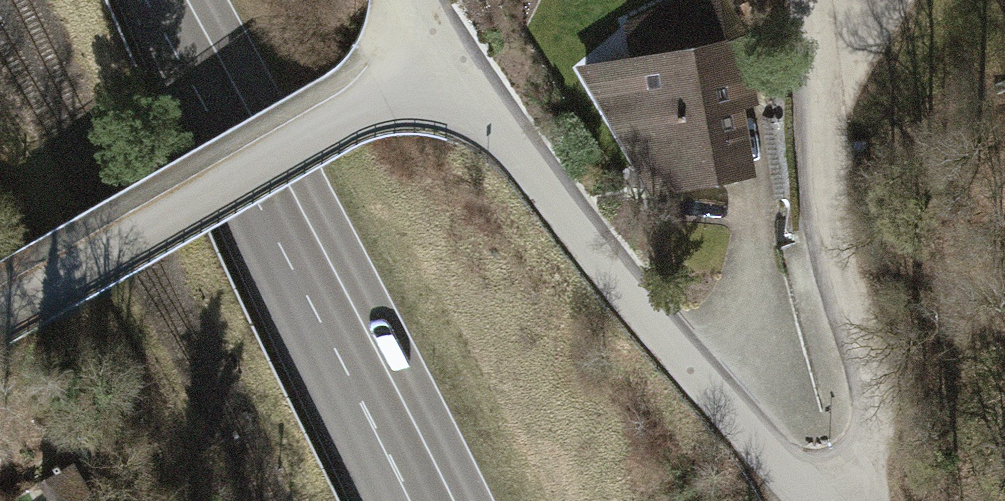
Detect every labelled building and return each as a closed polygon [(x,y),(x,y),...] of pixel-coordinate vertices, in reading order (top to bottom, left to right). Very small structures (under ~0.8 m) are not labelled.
[(576,71),(612,185),(739,178),(719,0),(676,0),(623,18),(630,56),(576,71)] [(70,463),(43,479),(55,500),(92,500),(70,463)]
